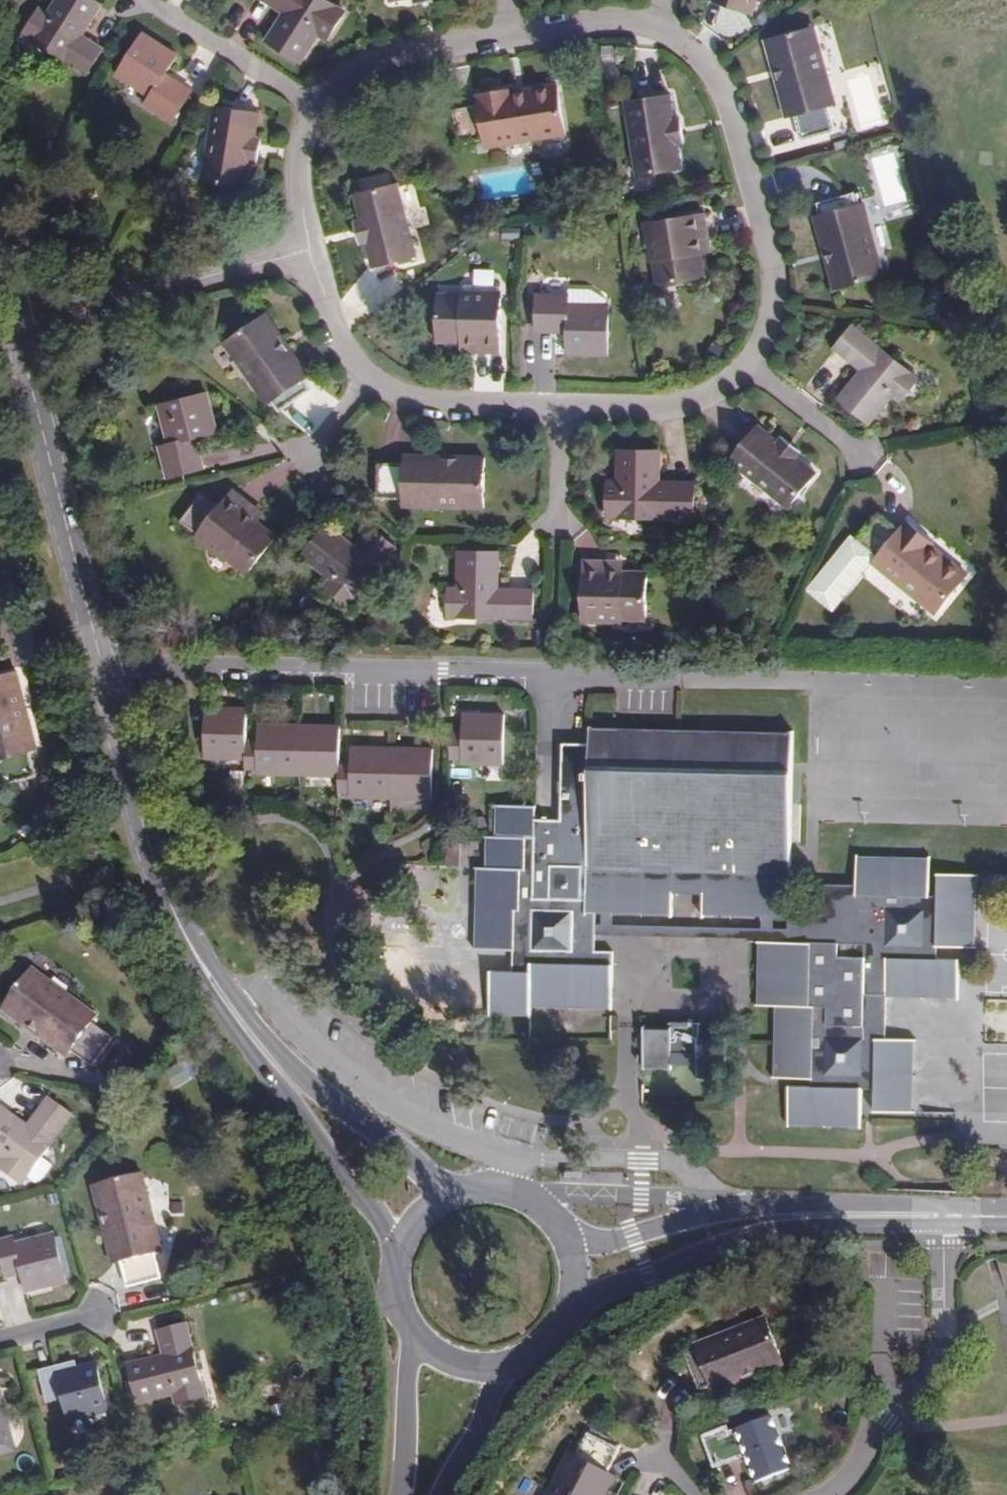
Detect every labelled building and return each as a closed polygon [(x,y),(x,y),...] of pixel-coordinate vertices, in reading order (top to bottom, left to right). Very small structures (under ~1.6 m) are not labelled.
[(98,0),(52,0),(45,10),(37,6),(21,31),(85,73),(101,47),(80,33),(100,2),(98,0)] [(329,0),(274,0),(285,7),(266,39),(301,59),(321,29),(328,33),(343,8),(329,0)] [(751,10),(755,0),(725,0),(751,10)] [(778,62),(792,112),(794,112),(802,138),(836,129),(829,103),(835,101),(813,24),(764,38),(772,64),(778,62)] [(175,53),(141,31),(114,73),(148,95),(144,102),(169,118),(189,88),(164,72),(175,53)] [(786,114),(792,112),(778,62),(772,64),(786,114)] [(478,100),(453,105),(459,139),(483,135),(484,142),(563,130),(555,81),(527,85),(527,90),(512,93),(510,83),(476,88),(478,100)] [(677,140),(673,115),(671,116),(667,90),(624,97),(636,170),(679,164),(675,140),(677,140)] [(250,160),(252,138),(251,135),(253,111),(210,106),(202,178),(245,184),(248,160),(250,160)] [(680,114),(673,115),(677,140),(684,138),(680,114)] [(261,139),(252,138),(250,160),(258,161),(261,139)] [(359,214),(365,238),(370,261),(413,252),(397,179),(353,189),(359,214)] [(818,202),(821,214),(833,259),(826,260),(833,288),(882,275),(862,203),(857,204),(854,193),(818,202)] [(702,211),(644,221),(650,258),(652,259),(656,282),(703,274),(699,251),(708,249),(702,211)] [(355,239),(365,238),(359,214),(349,216),(355,239)] [(833,259),(821,214),(814,215),(826,260),(833,259)] [(467,290),(440,290),(439,336),(463,338),(462,349),(501,350),(502,288),(467,287),(467,290)] [(568,293),(538,292),(537,329),(568,330),(567,351),(608,353),(609,303),(568,302),(568,293)] [(309,388),(302,378),(274,337),(280,333),(266,312),(225,341),(267,402),(270,400),(278,409),(309,388)] [(847,323),(830,346),(857,367),(835,396),(866,420),(889,393),(896,399),(914,376),(847,323)] [(274,337),(302,378),(308,374),(280,333),(274,337)] [(207,390),(160,401),(169,441),(162,443),(169,473),(204,465),(196,435),(217,430),(207,390)] [(808,468),(788,453),(771,438),(752,423),(725,457),(780,502),(808,468)] [(771,438),(788,453),(794,446),(777,431),(771,438)] [(615,483),(605,484),(604,511),(690,513),(690,485),(656,484),(656,448),(616,448),(615,483)] [(457,459),(457,451),(405,450),(405,460),(457,459)] [(484,452),(457,451),(457,459),(405,460),(379,460),(378,493),(404,494),(404,501),(483,503),(484,452)] [(264,508),(233,485),(196,534),(226,556),(228,554),(248,568),(276,531),(257,516),(264,508)] [(877,514),(855,541),(873,557),(868,562),(930,612),(961,575),(940,557),(937,561),(923,550),(929,543),(903,522),(896,529),(877,514)] [(324,523),(300,555),(329,577),(323,584),(346,603),(393,543),(370,525),(353,546),(324,523)] [(457,583),(446,583),(446,612),(531,614),(532,585),(498,584),(498,547),(458,546),(457,583)] [(620,558),(584,557),(582,620),(618,621),(618,618),(642,619),(643,570),(620,569),(620,558)] [(1,784),(37,774),(31,749),(38,747),(17,669),(0,673),(0,779),(1,784)] [(248,708),(207,706),(205,757),(246,758),(247,769),(258,769),(258,775),(340,777),(340,794),(352,794),(352,800),(430,802),(431,752),(353,750),(352,767),(340,767),(341,726),(307,725),(260,725),(259,743),(247,742),(248,708)] [(505,714),(463,712),(463,732),(451,731),(450,757),(462,758),(462,763),(503,765),(505,714)] [(590,745),(594,911),(600,911),(600,905),(608,905),(608,912),(671,912),(672,870),(701,871),(700,914),(761,915),(761,909),(768,909),(768,916),(789,916),(791,732),(590,729),(590,745)] [(594,911),(590,745),(562,744),(561,822),(534,821),(534,808),(497,808),(497,839),(486,839),(487,866),(477,867),(475,948),(514,949),(513,971),(490,971),(488,998),(488,1014),(536,1015),(536,1005),(614,1006),(615,956),(608,956),(594,956),(594,951),(594,911)] [(758,939),(757,1005),(776,1005),(775,1076),(816,1076),(815,1084),(793,1084),(792,1121),(865,1122),(866,1088),(881,1088),(880,1112),(912,1112),(913,1042),(886,1042),(887,997),(956,998),(957,960),(935,960),(935,947),(973,947),(974,875),(936,874),(936,895),(928,895),(929,860),(856,859),(856,886),(815,885),(815,918),(799,918),(799,940),(786,940),(758,939)] [(799,940),(799,918),(786,918),(786,940),(799,940)] [(66,1049),(67,1047),(89,1063),(109,1036),(89,1020),(93,1014),(30,966),(0,1006),(0,1008),(18,1023),(23,1016),(66,1049)] [(61,1055),(66,1049),(23,1016),(18,1023),(61,1055)] [(675,1026),(648,1024),(646,1064),(674,1066),(674,1061),(702,1062),(702,1074),(729,1075),(731,1039),(702,1037),(702,1021),(676,1020),(675,1026)] [(28,1122),(0,1100),(0,1151),(4,1154),(0,1160),(0,1163),(22,1179),(74,1111),(51,1093),(35,1114),(39,1118),(33,1125),(28,1122)] [(35,1114),(28,1122),(33,1125),(39,1118),(35,1114)] [(106,1207),(120,1259),(126,1284),(159,1275),(154,1250),(160,1249),(142,1172),(93,1184),(99,1209),(106,1207)] [(112,1261),(120,1259),(106,1207),(99,1209),(112,1261)] [(0,1239),(0,1263),(1,1269),(17,1265),(23,1290),(64,1280),(52,1233),(11,1243),(10,1237),(0,1239)] [(756,1368),(759,1374),(784,1365),(766,1318),(695,1344),(698,1352),(687,1356),(701,1389),(713,1384),(756,1368)] [(166,1351),(161,1353),(126,1361),(136,1401),(172,1393),(175,1402),(204,1395),(185,1322),(155,1329),(158,1344),(164,1342),(166,1351)] [(73,1360),(37,1369),(45,1402),(60,1399),(65,1419),(106,1409),(94,1361),(74,1365),(73,1360)] [(715,1391),(759,1374),(756,1368),(713,1384),(715,1391)] [(9,1446),(0,1412),(0,1449),(9,1446)] [(728,1427),(704,1437),(716,1467),(750,1454),(760,1482),(793,1469),(774,1418),(731,1433),(728,1427)] [(609,1473),(606,1472),(619,1448),(588,1432),(575,1455),(570,1452),(548,1494),(597,1494),(609,1473)] [(609,1473),(597,1494),(603,1494),(613,1475),(609,1473)]
